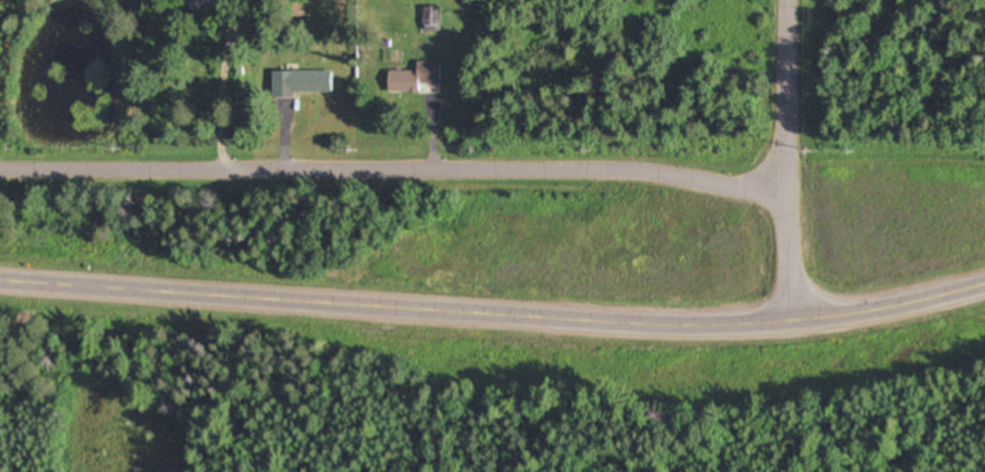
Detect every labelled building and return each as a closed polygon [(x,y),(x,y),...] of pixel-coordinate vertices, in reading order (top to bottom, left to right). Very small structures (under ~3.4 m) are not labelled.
[(210,0),(185,0),(185,8),(210,8),(210,0)] [(422,30),(440,30),(440,6),(422,6),(422,30)] [(415,70),(387,70),(387,93),(440,93),(440,60),(415,60),(415,70)] [(271,70),(272,94),(330,93),(329,70),(271,70)]
